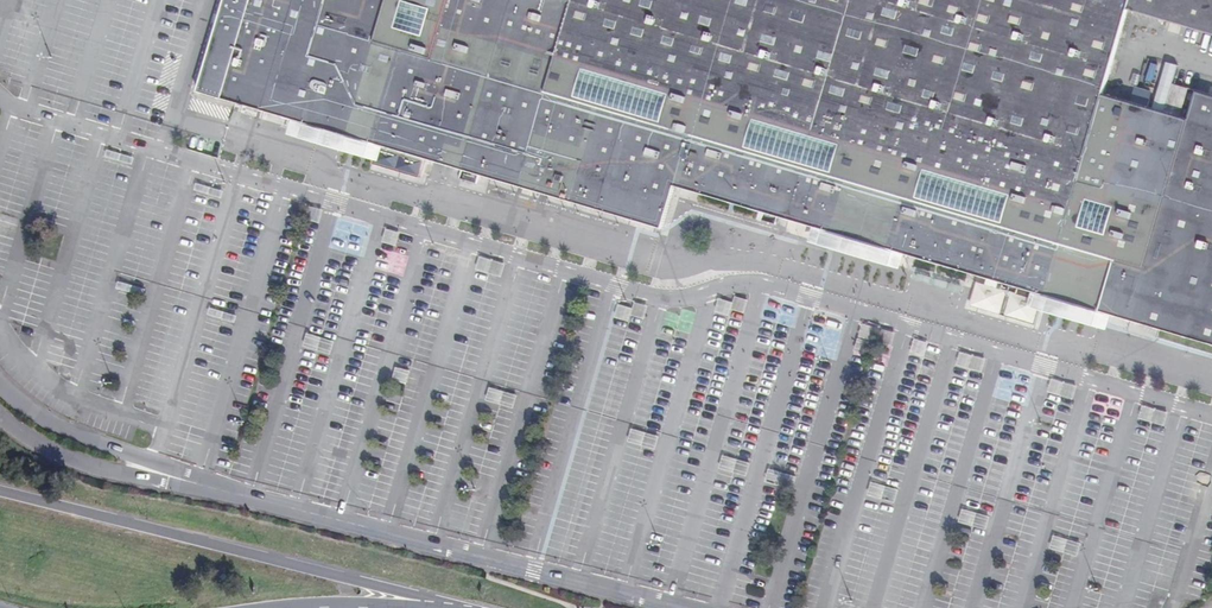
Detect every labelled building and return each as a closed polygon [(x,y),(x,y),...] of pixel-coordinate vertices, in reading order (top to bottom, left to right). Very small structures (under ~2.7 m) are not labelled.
[(221,15),(199,91),(264,110),(296,119),(292,133),(332,145),(373,157),(377,158),(376,163),(423,177),(428,159),(434,160),(453,166),(457,167),(460,168),(492,177),(519,185),(574,201),(606,210),(633,218),(647,222),(669,228),(681,188),(703,195),(740,205),(738,212),(742,213),(744,207),(781,217),(784,218),(787,219),(822,229),(817,245),(859,257),(898,268),(902,252),(915,256),(930,260),(958,269),(972,273),(995,279),(993,286),(979,282),(973,304),(985,308),(986,306),(988,306),(990,307),(990,309),(999,312),(1021,318),(1021,315),(1025,316),(1025,319),(1036,323),(1039,312),(1074,322),(1110,333),(1115,314),(1131,318),(1211,342),(1211,90),(1197,86),(1189,115),(1181,113),(1189,86),(1173,81),(1165,108),(1149,104),(1151,97),(1150,96),(1152,89),(1135,84),(1131,99),(1104,91),(1128,9),(1211,33),(1211,0),(225,0),(221,15)] [(319,208),(308,205),(305,217),(315,220),(319,208)] [(746,296),(734,293),(732,300),(730,305),(742,309),(746,296)] [(732,300),(718,296),(714,309),(727,313),(730,305),(732,300)]
